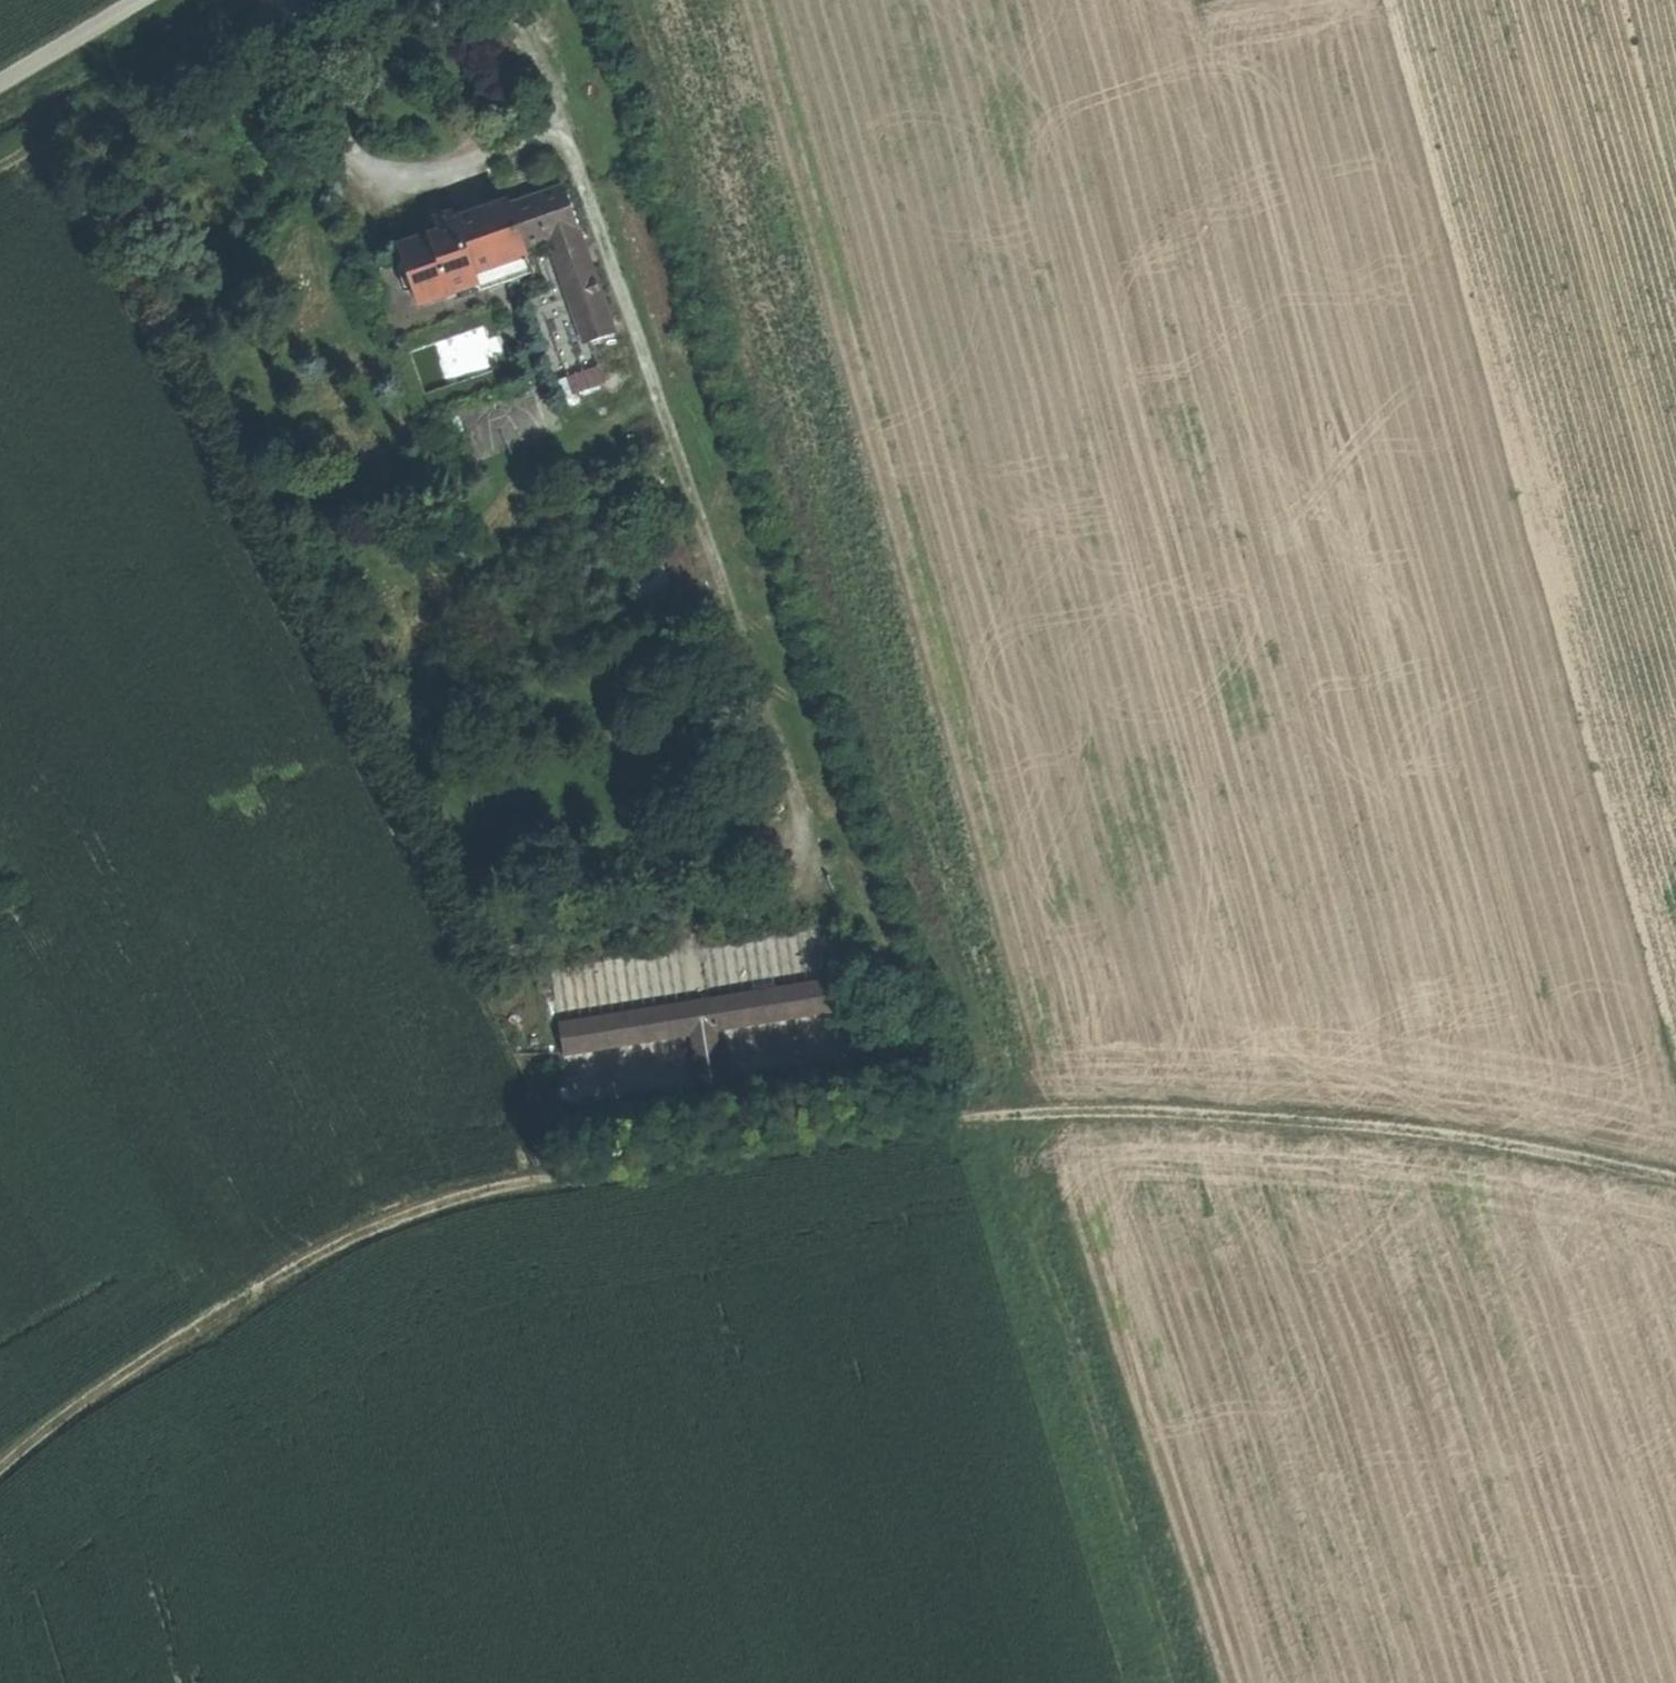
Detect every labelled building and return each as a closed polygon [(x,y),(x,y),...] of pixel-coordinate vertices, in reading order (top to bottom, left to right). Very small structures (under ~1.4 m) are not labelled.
[(514,35),(461,41),(465,75),(518,69),(514,35)] [(565,187),(512,205),(528,250),(549,243),(583,342),(615,331),(565,187)] [(511,202),(458,220),(478,277),(531,259),(528,250),(512,205),(511,202)] [(439,239),(399,252),(418,309),(482,287),(478,277),(458,220),(457,215),(433,223),(439,239)] [(598,361),(565,372),(572,392),(605,381),(598,361)] [(843,1014),(838,984),(558,1029),(563,1062),(693,1041),(701,1094),(729,1089),(720,1034),(843,1014)]
